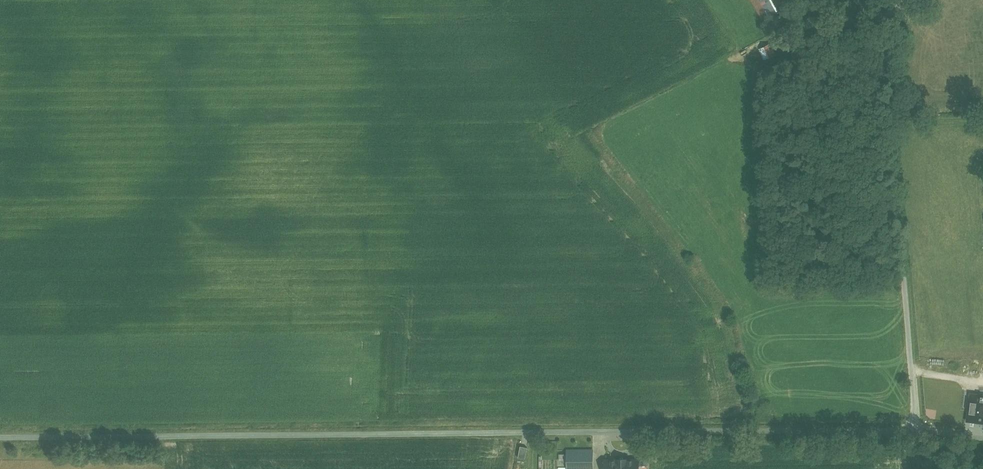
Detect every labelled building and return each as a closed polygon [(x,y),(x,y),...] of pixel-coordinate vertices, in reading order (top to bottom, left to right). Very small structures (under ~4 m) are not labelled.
[(773,0),(761,0),(770,15),(779,10),(773,0)] [(777,59),(771,44),(761,48),(768,63),(777,59)] [(968,420),(982,422),(982,396),(971,394),(968,420)] [(518,457),(524,459),(527,447),(521,445),(518,457)] [(568,450),(568,468),(593,468),(593,450),(568,450)] [(606,461),(606,468),(639,468),(639,460),(606,461)]
